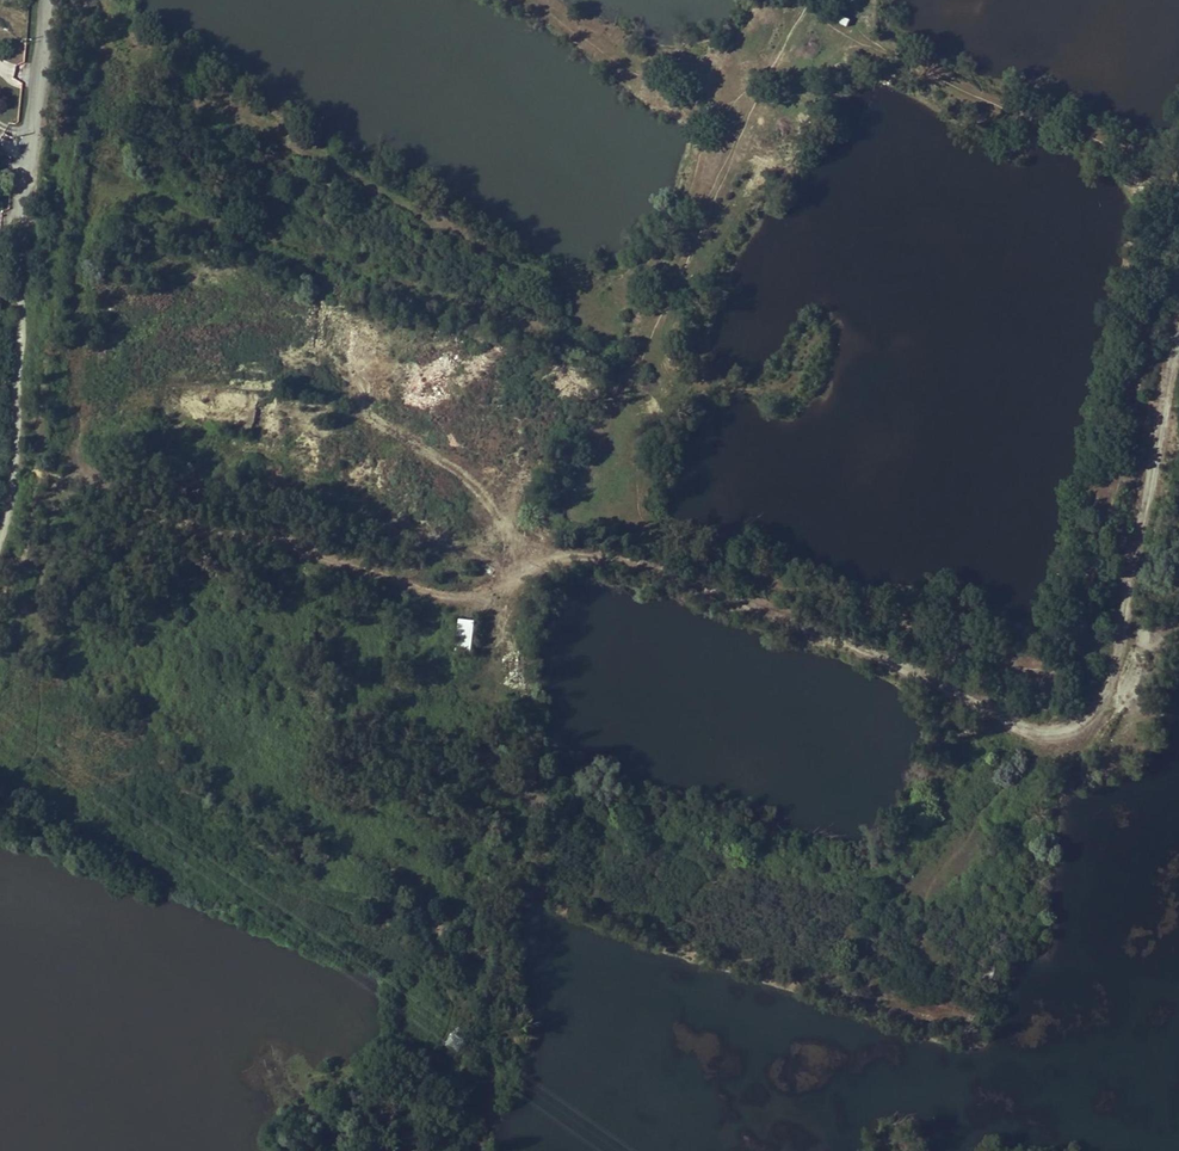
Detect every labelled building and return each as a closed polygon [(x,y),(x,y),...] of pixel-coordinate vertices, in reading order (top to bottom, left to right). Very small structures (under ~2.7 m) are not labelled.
[(839,14),(836,22),(846,26),(849,18),(839,14)] [(458,618),(453,650),(470,652),(474,620),(458,618)]
